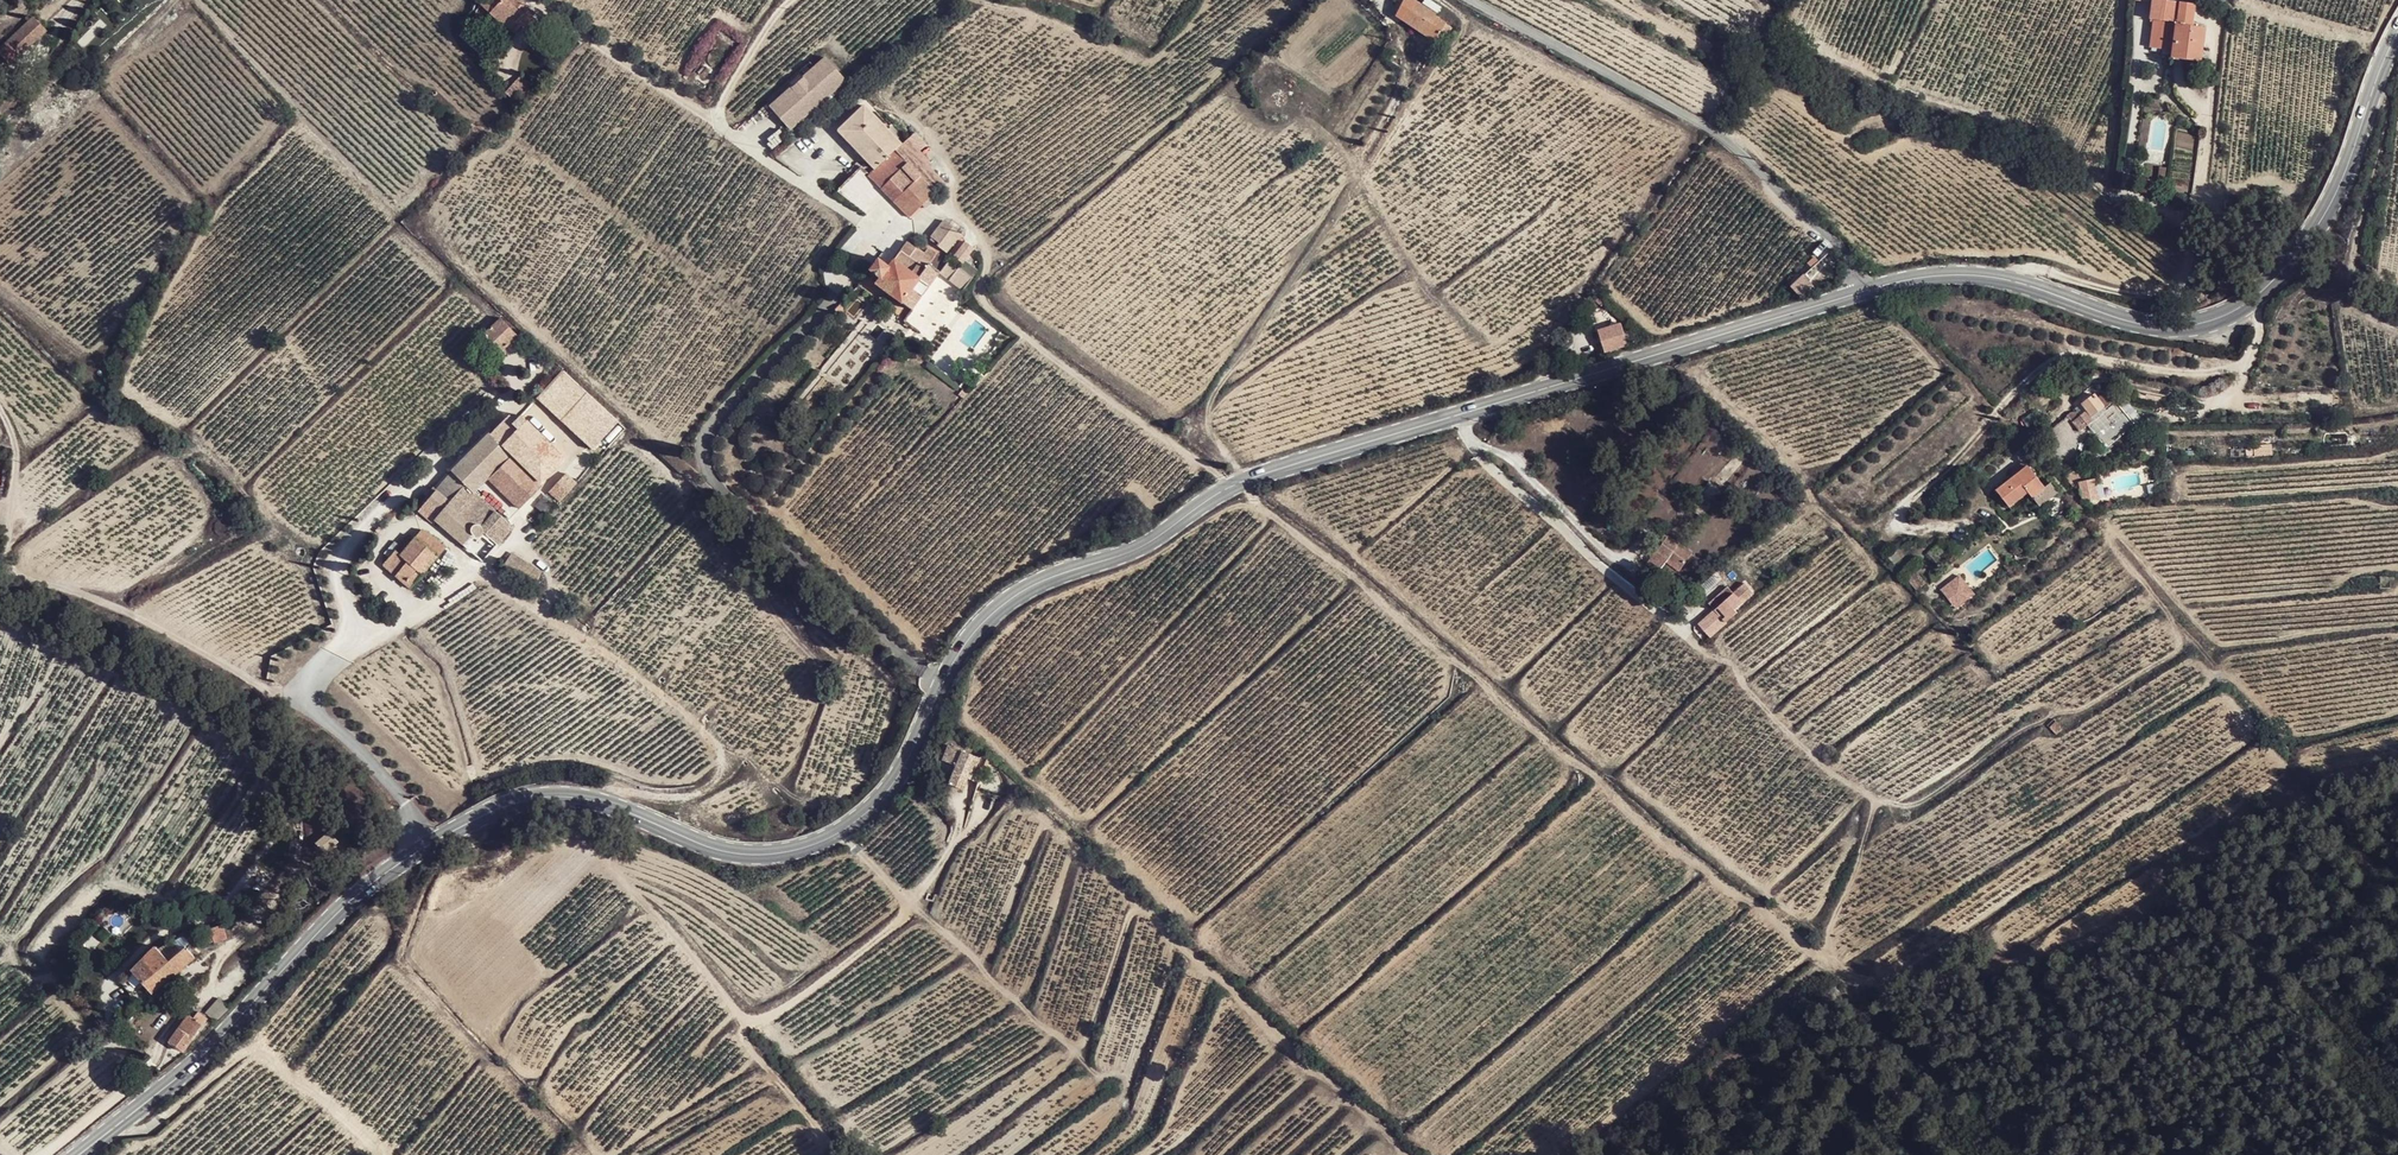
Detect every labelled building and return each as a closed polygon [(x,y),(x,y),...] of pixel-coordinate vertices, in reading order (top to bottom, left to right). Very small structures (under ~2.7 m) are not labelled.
[(520,0),(486,0),(481,5),(507,29),(509,28),(511,30),(518,23),(516,21),(529,6),(520,0)] [(1394,14),(1434,40),(1437,36),(1440,39),(1445,32),(1447,34),(1451,26),(1434,15),(1435,12),(1414,0),(1401,0),(1394,14)] [(2177,24),(2179,2),(2169,1),(2159,0),(2152,0),(2150,19),(2154,20),(2151,40),(2162,42),(2162,45),(2174,47),(2177,24)] [(2177,24),(2192,25),(2195,4),(2179,2),(2177,24)] [(46,29),(33,17),(0,48),(0,53),(9,64),(46,29)] [(2173,50),(2172,57),(2185,59),(2187,48),(2202,50),(2205,27),(2192,25),(2177,24),(2174,47),(2173,50)] [(2185,59),(2200,61),(2202,50),(2187,48),(2185,59)] [(790,127),(845,78),(825,56),(803,75),(800,71),(788,82),(792,85),(770,105),(790,127)] [(521,75),(511,85),(522,95),(532,86),(521,75)] [(856,149),(882,124),(863,104),(836,130),(856,149)] [(882,124),(856,149),(873,168),(867,174),(908,216),(920,204),(928,197),(936,190),(935,189),(944,180),(927,163),(930,160),(906,136),(900,142),(886,128),(882,124)] [(928,197),(920,204),(923,207),(931,200),(928,197)] [(937,246),(946,253),(947,252),(961,233),(943,220),(931,237),(938,243),(937,244),(937,246)] [(921,251),(907,240),(888,265),(877,258),(868,269),(879,277),(875,282),(910,309),(921,294),(911,287),(918,278),(928,285),(939,270),(947,260),(928,246),(926,244),(921,251)] [(1838,263),(1834,258),(1830,263),(1834,267),(1838,263)] [(947,260),(939,270),(963,287),(970,277),(947,260)] [(1804,274),(1790,286),(1801,297),(1814,285),(1804,274)] [(921,294),(928,285),(918,278),(911,287),(921,294)] [(1603,305),(1606,301),(1599,296),(1596,300),(1603,305)] [(501,318),(484,334),(500,351),(517,335),(501,318)] [(1620,323),(1598,330),(1604,351),(1627,345),(1620,323)] [(2095,393),(2081,403),(2085,409),(2080,413),(2076,410),(2068,412),(2067,415),(2079,430),(2087,425),(2085,422),(2092,417),(2091,416),(2100,409),(2103,413),(2107,409),(2105,406),(2111,401),(2103,392),(2098,396),(2095,393)] [(2107,409),(2103,413),(2088,424),(2106,448),(2135,425),(2117,401),(2107,409)] [(542,485),(511,454),(489,432),(450,469),(452,471),(472,492),(487,477),(519,509),(542,485)] [(2031,494),(2043,485),(2027,464),(1995,488),(2009,506),(2028,491),(2031,494)] [(2065,475),(2072,485),(2082,478),(2074,469),(2065,475)] [(466,497),(472,492),(452,471),(436,490),(442,496),(449,503),(439,514),(435,518),(463,544),(473,534),(475,535),(476,535),(478,535),(479,535),(480,534),(481,533),(482,532),(482,530),(482,529),(482,528),(482,527),(481,526),(489,517),(466,497)] [(566,473),(548,492),(558,501),(576,482),(566,473)] [(2043,485),(2031,494),(2038,504),(2056,491),(2049,481),(2043,485)] [(432,507),(439,514),(449,503),(442,496),(432,507)] [(425,509),(435,518),(439,514),(432,507),(429,505),(425,509)] [(438,556),(445,548),(427,532),(425,531),(424,530),(422,530),(421,531),(419,532),(416,536),(438,556)] [(1659,569),(1680,542),(1668,534),(1649,561),(1659,569)] [(438,556),(416,536),(410,542),(400,553),(417,568),(423,574),(438,556)] [(400,553),(410,542),(405,539),(396,549),(400,553)] [(1942,540),(1928,551),(1928,552),(1937,562),(1951,552),(1942,540)] [(417,568),(400,553),(396,549),(384,563),(405,583),(417,568)] [(423,574),(417,568),(405,583),(410,588),(423,574)] [(1917,589),(1925,581),(1915,569),(1907,577),(1917,589)] [(1960,574),(1939,588),(1954,609),(1975,595),(1960,574)] [(1704,594),(1717,582),(1710,575),(1698,587),(1704,594)] [(1723,619),(1754,591),(1744,580),(1734,590),(1715,608),(1699,623),(1711,635),(1725,622),(1723,619)] [(1710,602),(1715,608),(1734,590),(1729,585),(1710,602)] [(2050,725),(2056,732),(2062,726),(2056,720),(2050,725)] [(943,759),(957,764),(961,751),(948,746),(943,759)] [(317,845),(326,855),(339,842),(330,833),(317,845)] [(214,943),(227,940),(223,926),(209,930),(211,933),(213,941),(214,943)] [(179,951),(171,941),(157,950),(155,948),(132,971),(151,993),(197,955),(190,946),(187,948),(185,947),(179,951)] [(206,1012),(215,1021),(228,1008),(218,998),(206,1012)] [(169,1041),(183,1051),(207,1019),(198,1011),(193,1017),(189,1014),(169,1041)]
